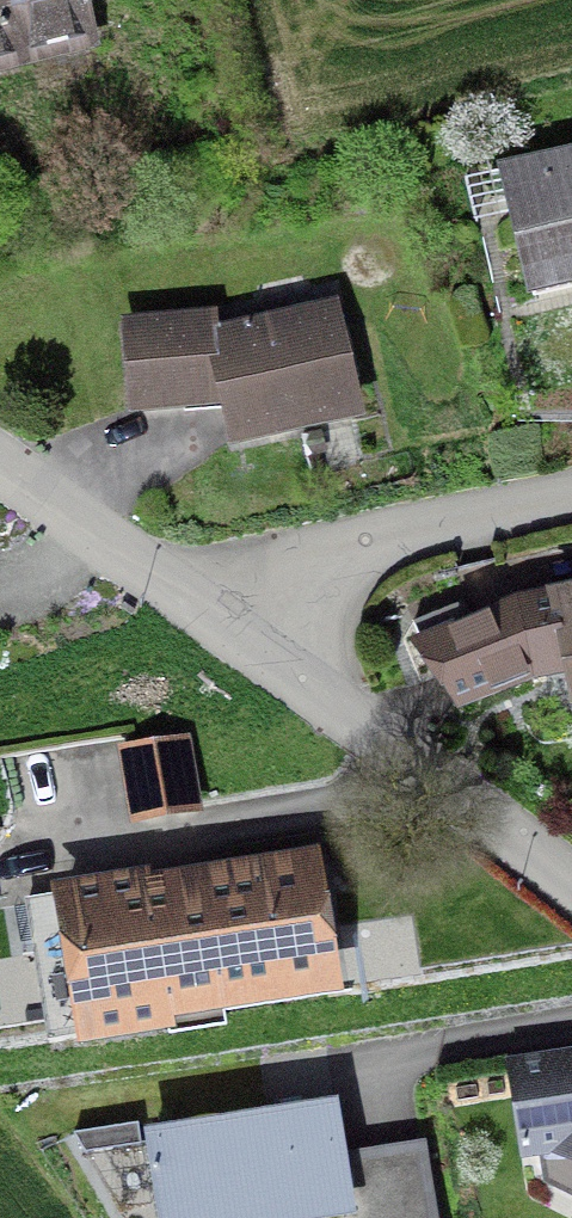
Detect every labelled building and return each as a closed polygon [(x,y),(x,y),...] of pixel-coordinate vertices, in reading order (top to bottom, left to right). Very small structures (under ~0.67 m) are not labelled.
[(103,49),(90,0),(0,0),(0,75),(103,49)] [(496,166),(497,173),(464,181),(475,224),(508,216),(528,300),(571,290),(571,148),(496,166)] [(222,413),(229,453),(365,422),(340,299),(219,326),(218,311),(122,321),(131,419),(222,413)] [(518,599),(407,645),(458,717),(536,686),(564,680),(571,710),(571,588),(518,599)] [(117,748),(131,827),(204,815),(190,735),(117,748)] [(174,1026),(343,1001),(321,852),(151,878),(151,873),(50,888),(52,898),(26,902),(48,1049),(76,1044),(78,1053),(176,1038),(174,1026)] [(506,1064),(522,1163),(542,1161),(571,1172),(571,1053),(506,1064)] [(339,1102),(145,1133),(158,1217),(438,1217),(426,1143),(347,1155),(339,1102)] [(138,1124),(73,1135),(86,1155),(141,1145),(138,1124)]
